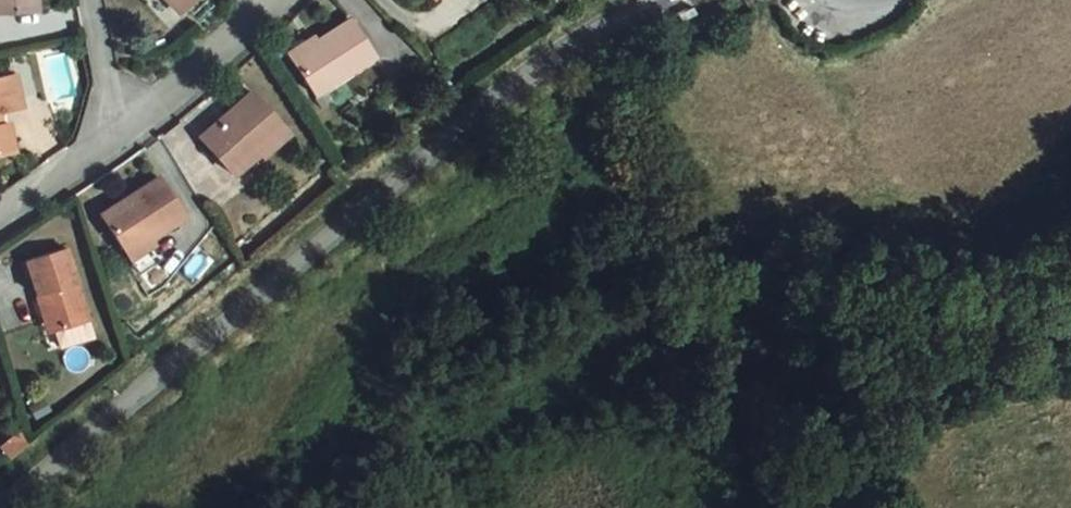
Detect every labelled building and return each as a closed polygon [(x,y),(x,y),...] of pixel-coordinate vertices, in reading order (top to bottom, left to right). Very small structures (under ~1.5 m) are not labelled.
[(342,64),(415,24),(402,0),(379,0),(325,30),(342,64)] [(707,8),(728,0),(704,0),(707,8)] [(233,116),(259,154),(324,102),(296,64),(233,116)] [(22,100),(15,68),(0,72),(0,152),(26,147),(19,120),(9,122),(5,105),(22,100)] [(173,223),(228,191),(205,154),(151,187),(173,223)] [(103,307),(143,292),(110,219),(74,233),(103,307)] [(46,349),(91,336),(64,245),(18,258),(46,349)] [(0,435),(0,448),(10,459),(27,442),(11,425),(0,435)]
